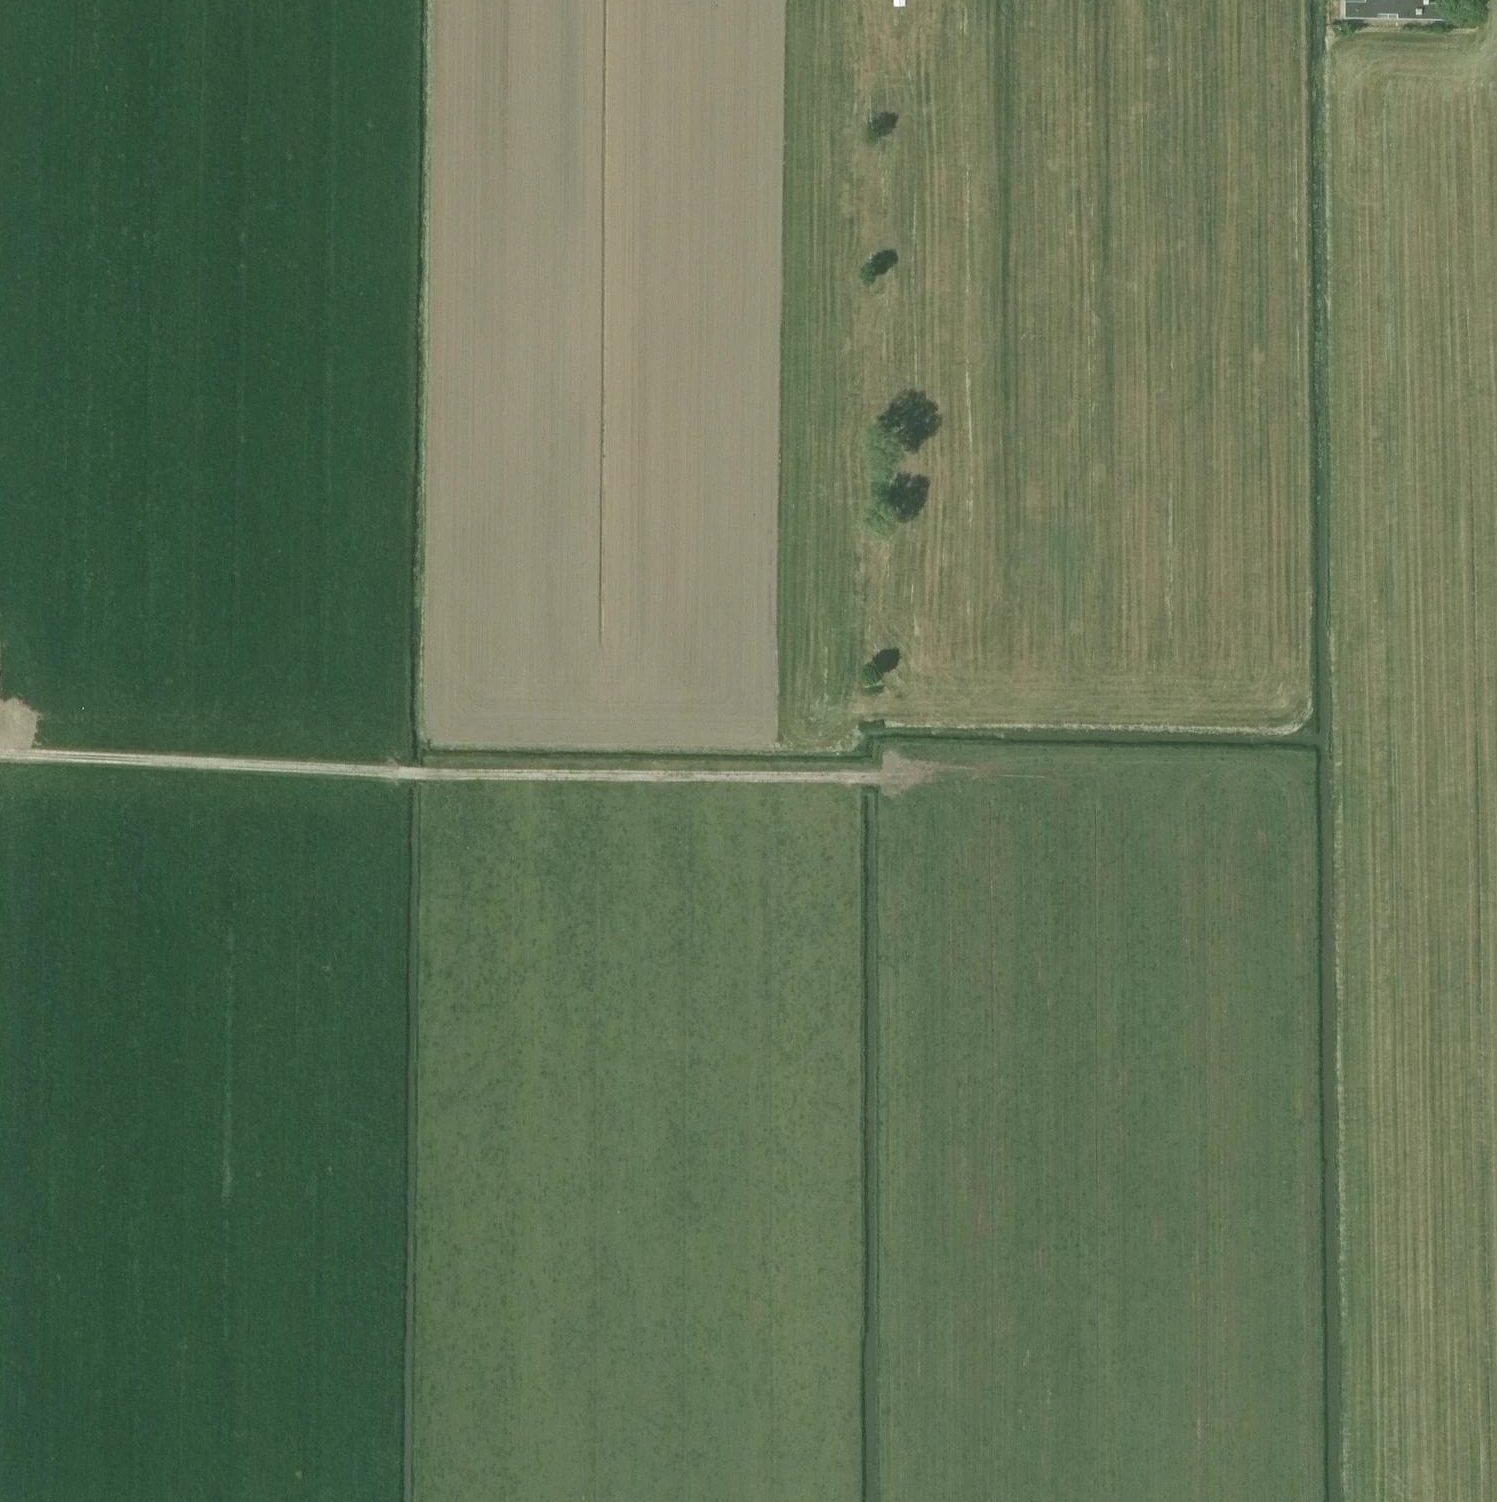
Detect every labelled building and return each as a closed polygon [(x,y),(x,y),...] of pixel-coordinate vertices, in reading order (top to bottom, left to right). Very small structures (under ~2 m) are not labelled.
[(1345,15),(1450,17),(1450,1),(1441,0),(1346,0),(1345,15)]
